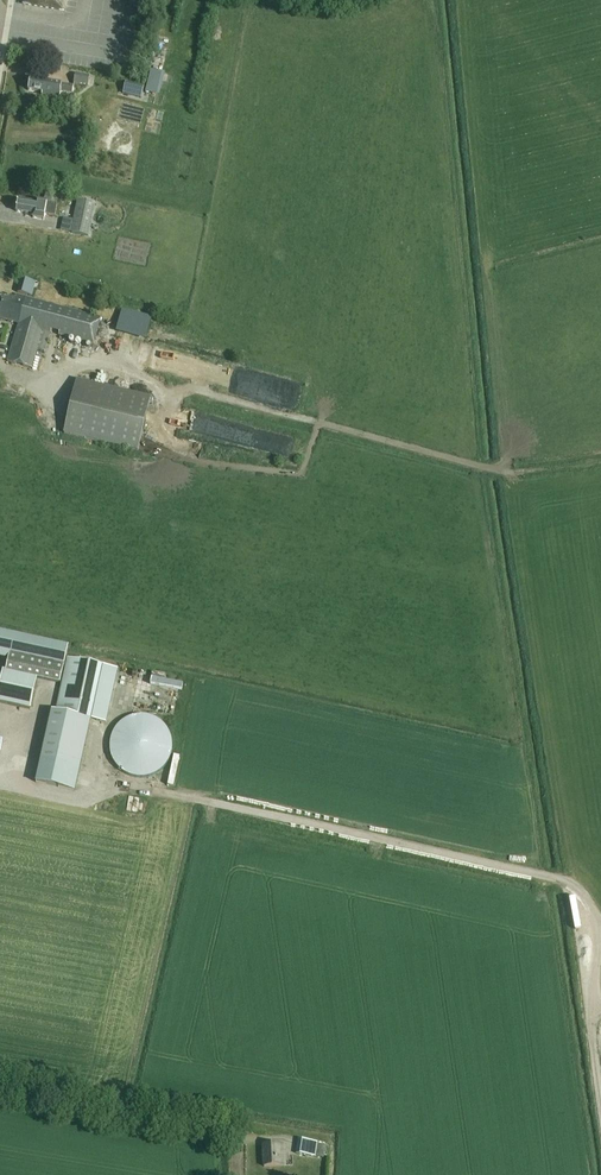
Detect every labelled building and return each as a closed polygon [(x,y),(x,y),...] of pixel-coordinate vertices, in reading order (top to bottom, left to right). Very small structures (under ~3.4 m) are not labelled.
[(24,5),(64,12),(66,0),(25,0),(24,5)] [(130,6),(140,8),(144,9),(146,0),(131,0),(130,6)] [(151,68),(146,91),(160,95),(165,72),(151,68)] [(76,75),(74,84),(88,86),(90,78),(76,75)] [(74,88),(31,80),(28,82),(27,88),(28,91),(42,94),(42,97),(60,100),(61,93),(73,95),(74,88)] [(126,82),(123,94),(140,98),(143,87),(126,82)] [(46,193),(44,201),(51,202),(53,195),(46,193)] [(89,237),(96,204),(77,200),(71,233),(89,237)] [(35,205),(19,202),(16,203),(15,210),(17,213),(33,215),(33,219),(44,220),(45,215),(55,217),(57,205),(36,201),(35,205)] [(35,283),(21,279),(18,293),(31,297),(35,283)] [(17,296),(16,300),(2,296),(0,304),(0,319),(19,324),(8,363),(32,369),(37,351),(45,354),(52,330),(59,332),(59,336),(94,345),(101,318),(17,296)] [(145,338),(152,316),(123,307),(116,329),(145,338)] [(151,398),(77,380),(63,433),(137,451),(151,398)] [(284,399),(288,400),(288,404),(298,405),(301,382),(287,380),(285,392),(284,399)] [(68,648),(0,633),(0,658),(9,660),(6,673),(4,673),(0,689),(0,703),(31,710),(37,679),(60,684),(68,648)] [(75,791),(91,720),(106,723),(111,702),(106,701),(113,669),(68,659),(56,712),(52,711),(36,782),(75,791)] [(120,724),(111,738),(110,754),(117,768),(131,778),(147,779),(161,772),(171,758),(172,742),(165,727),(151,718),(135,717),(120,724)] [(326,1144),(298,1140),(296,1154),(324,1159),(326,1144)] [(283,1144),(263,1145),(264,1168),(285,1166),(283,1144)]
